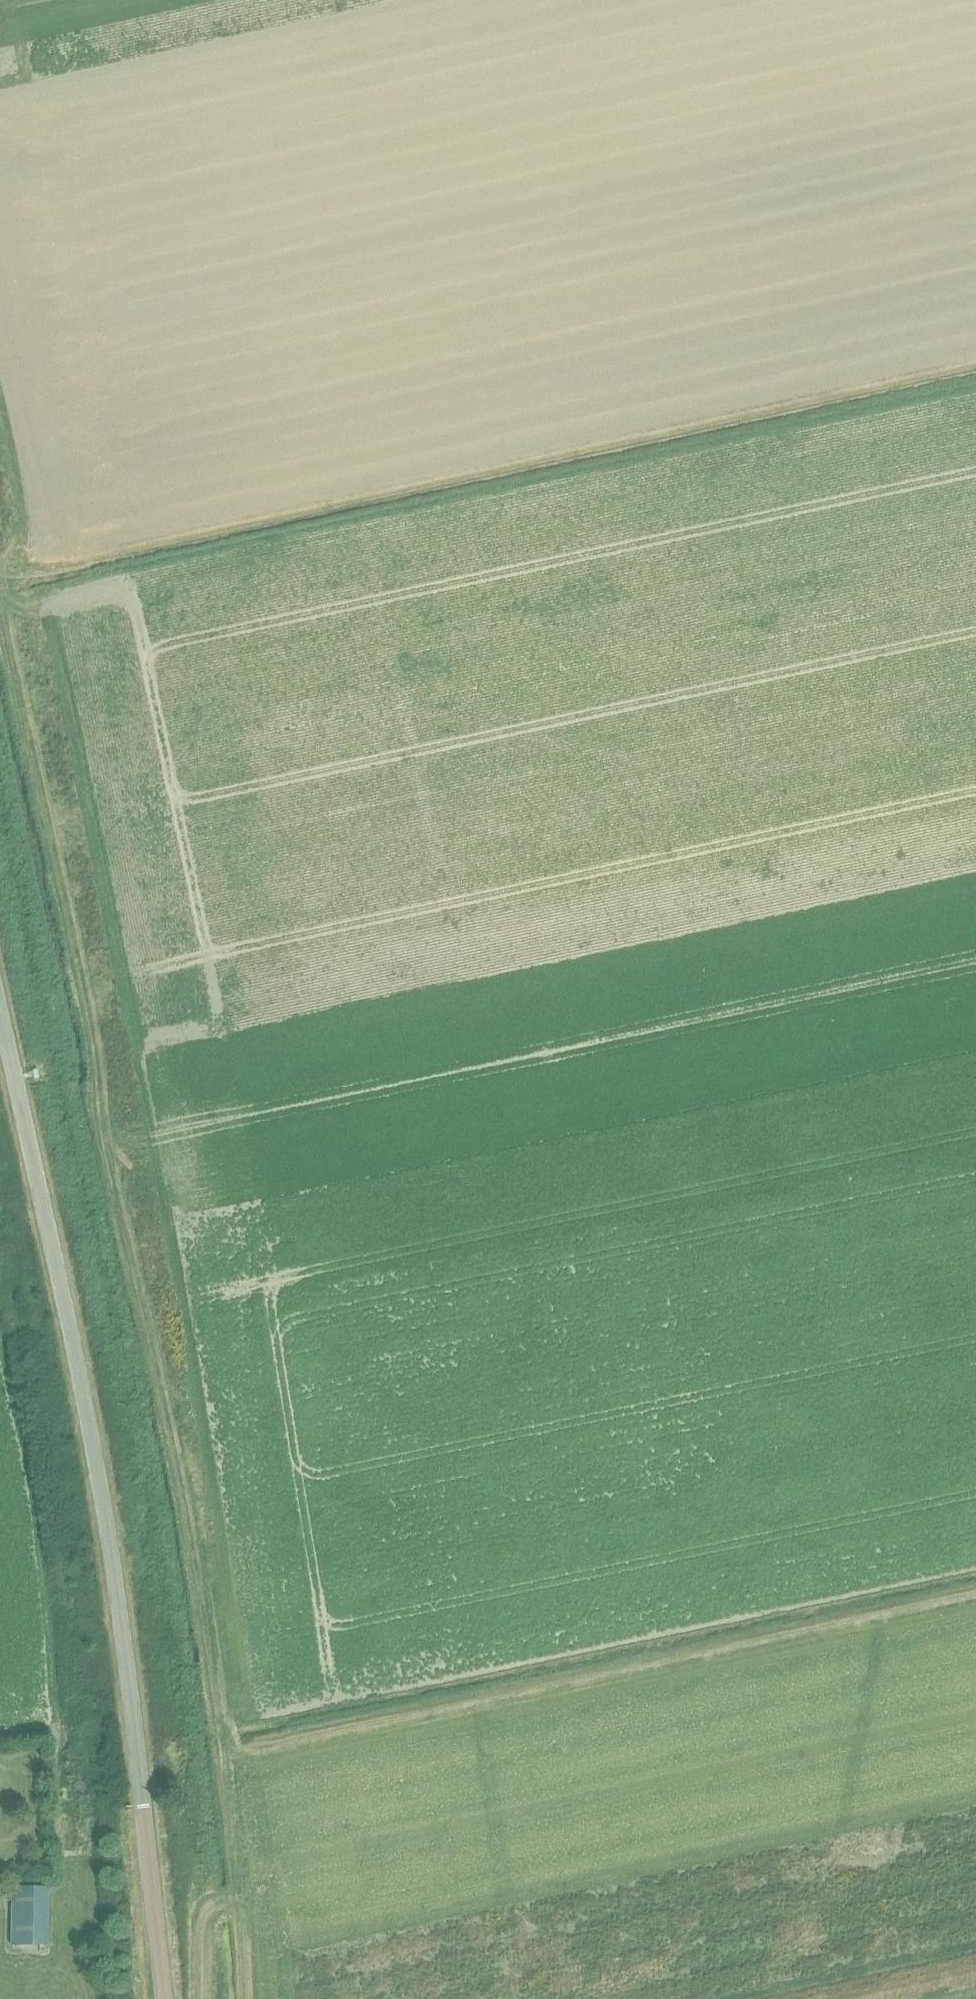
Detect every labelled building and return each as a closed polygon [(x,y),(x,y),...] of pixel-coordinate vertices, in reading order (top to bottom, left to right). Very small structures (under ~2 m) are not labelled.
[(13,1945),(48,1946),(49,1888),(14,1888),(13,1945)]
